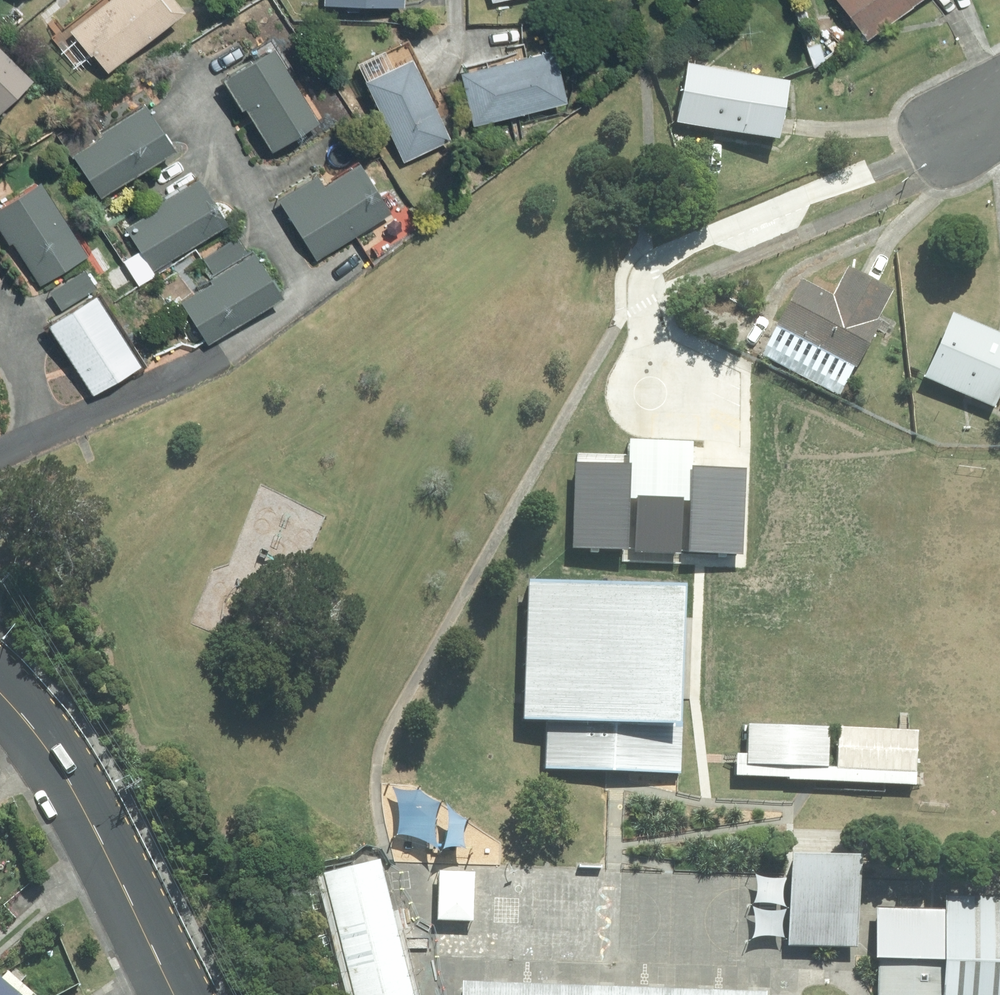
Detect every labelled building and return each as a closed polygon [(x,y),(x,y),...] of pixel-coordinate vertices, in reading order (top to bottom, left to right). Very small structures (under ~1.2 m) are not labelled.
[(179,13),(169,0),(100,0),(63,31),(101,77),(179,13)] [(862,42),(917,0),(830,0),(862,42)] [(238,109),(267,153),(315,123),(266,48),(215,81),(235,111),(238,109)] [(546,50),(453,73),(467,127),(560,103),(546,50)] [(31,81),(0,52),(0,115),(31,81)] [(403,58),(356,82),(400,164),(446,140),(403,58)] [(681,68),(669,127),(771,146),(782,88),(681,68)] [(137,106),(66,157),(101,206),(172,154),(137,106)] [(312,176),(271,201),(311,262),(386,215),(353,164),(319,186),(312,176)] [(0,207),(0,235),(34,286),(82,259),(35,181),(0,207)] [(221,226),(189,182),(115,226),(147,274),(221,226)] [(276,300),(244,253),(175,301),(203,341),(276,300)] [(853,373),(875,329),(868,325),(883,296),(837,272),(824,297),(792,281),(767,329),(853,373)] [(131,363),(85,298),(41,326),(86,395),(131,363)] [(999,388),(999,342),(941,319),(916,382),(991,411),(999,388)] [(630,464),(576,462),(574,551),(628,552),(630,464)] [(744,470),(693,469),(690,556),(742,557),(744,470)] [(681,497),(638,496),(637,554),(681,554),(681,497)] [(673,600),(526,599),(524,774),(671,775),(673,600)] [(921,729),(841,723),(838,768),(918,773),(921,729)] [(831,729),(746,727),(745,766),(830,768),(831,729)] [(313,879),(349,994),(413,994),(371,861),(313,879)] [(855,868),(787,867),(786,964),(855,965),(855,868)] [(465,885),(429,885),(428,936),(464,937),(465,885)] [(879,982),(999,983),(999,899),(879,898),(879,982)]
